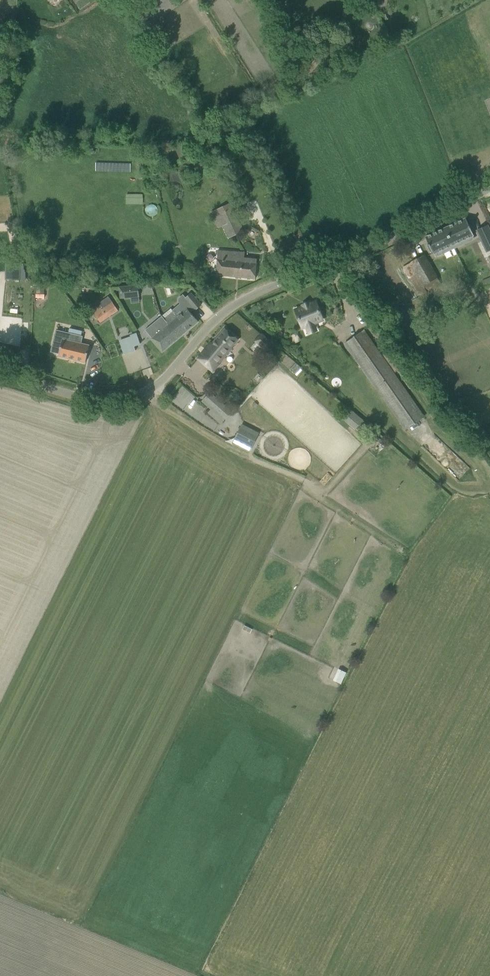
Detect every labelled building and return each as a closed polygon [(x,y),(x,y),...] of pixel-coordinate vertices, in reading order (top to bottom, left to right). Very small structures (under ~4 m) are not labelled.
[(231,203),(216,209),(225,229),(229,238),(244,231),(240,222),(234,209),(231,203)] [(465,217),(445,227),(453,243),(452,243),(454,248),(462,244),(460,240),(468,237),(468,238),(474,235),(465,217)] [(453,243),(445,227),(425,236),(429,244),(427,245),(430,252),(432,251),(433,254),(434,254),(436,257),(444,253),(441,248),(452,243),(453,243)] [(480,239),(483,244),(488,242),(489,246),(489,235),(480,239)] [(217,250),(217,275),(255,279),(257,259),(244,258),(245,252),(217,250)] [(408,275),(419,296),(441,284),(424,255),(403,266),(408,275)] [(482,281),(486,290),(489,288),(489,277),(482,281)] [(138,284),(118,286),(119,298),(139,297),(138,284)] [(171,308),(162,316),(164,319),(180,337),(198,321),(188,309),(192,306),(195,309),(201,304),(191,293),(185,298),(188,302),(183,306),(181,303),(172,310),(171,308)] [(98,303),(99,304),(91,309),(100,322),(118,310),(108,296),(98,303)] [(302,328),(323,320),(316,301),(295,309),(302,328)] [(162,316),(144,330),(151,338),(150,339),(161,352),(180,337),(164,319),(162,316)] [(205,348),(198,358),(208,366),(213,371),(219,364),(232,348),(231,347),(238,339),(225,328),(212,342),(211,342),(205,348)] [(56,330),(53,343),(61,345),(58,356),(85,362),(89,345),(78,342),(80,336),(82,337),(82,336),(74,334),(68,333),(56,330)] [(345,343),(351,351),(377,391),(374,393),(393,419),(396,417),(405,430),(424,416),(394,373),(399,370),(386,352),(382,355),(369,338),(364,330),(345,343)] [(254,340),(266,351),(274,343),(262,332),(254,340)] [(135,350),(131,337),(126,339),(125,335),(121,336),(122,340),(120,341),(124,354),(135,350)] [(209,411),(222,423),(231,412),(210,392),(204,399),(213,408),(209,411)] [(353,410),(345,421),(355,429),(364,419),(353,410)] [(232,442),(249,451),(259,432),(241,423),(232,442)]
